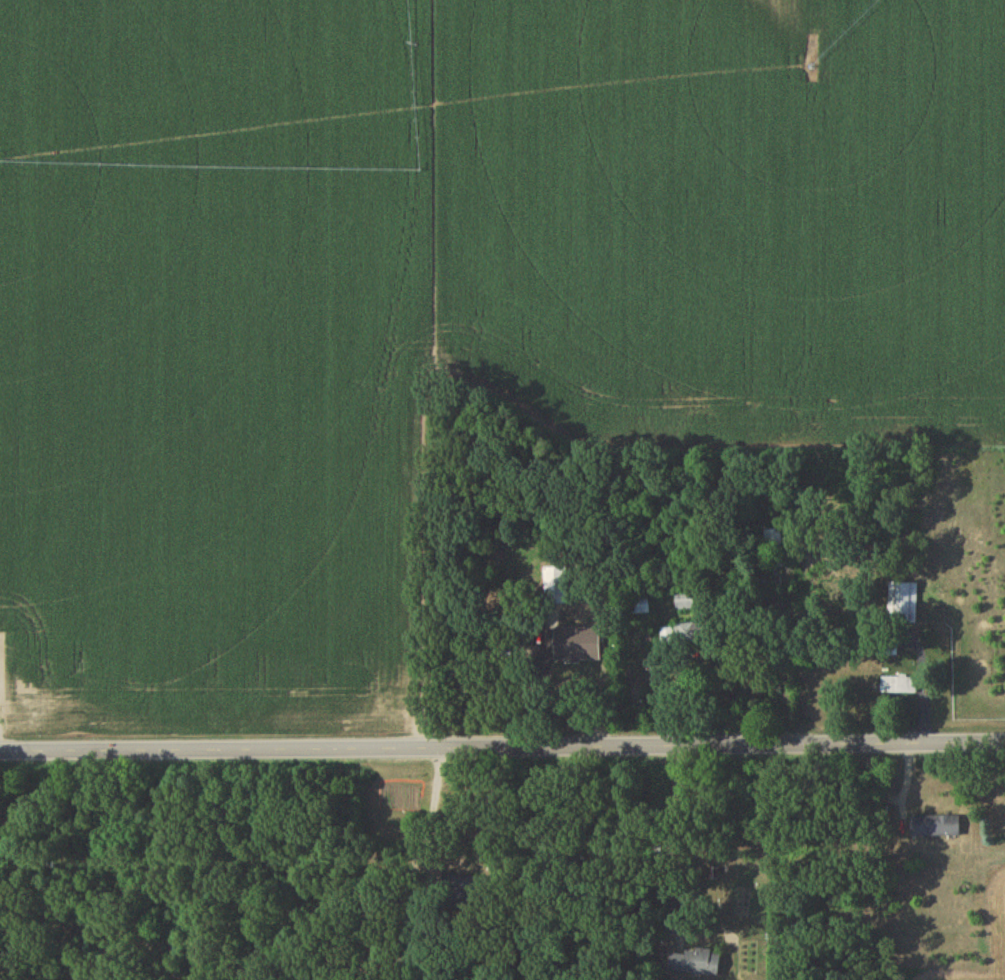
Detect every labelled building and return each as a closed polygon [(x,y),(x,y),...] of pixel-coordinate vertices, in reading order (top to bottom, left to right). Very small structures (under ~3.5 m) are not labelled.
[(765,532),(765,568),(783,568),(783,532),(765,532)] [(544,570),(544,606),(567,606),(567,570),(544,570)] [(889,626),(917,626),(917,585),(889,585),(889,626)] [(695,593),(676,593),(676,612),(695,612),(695,593)] [(590,668),(598,674),(610,660),(595,649),(587,659),(593,664),(590,668)] [(961,838),(961,818),(913,818),(913,838),(961,838)] [(672,976),(714,979),(720,979),(722,955),(686,951),(686,957),(674,956),(672,976)]
